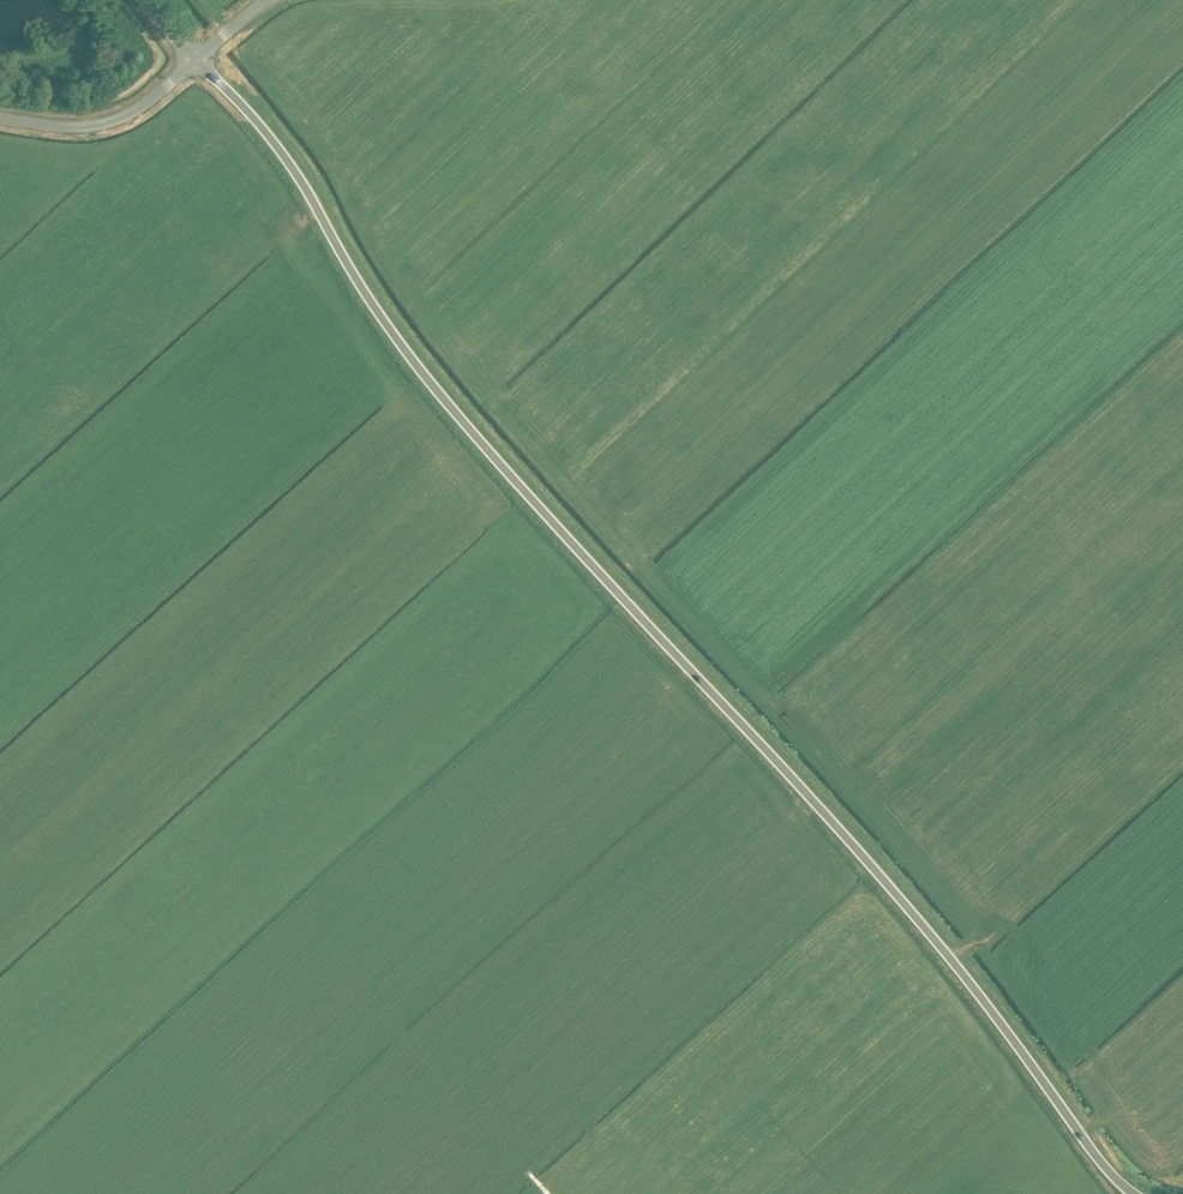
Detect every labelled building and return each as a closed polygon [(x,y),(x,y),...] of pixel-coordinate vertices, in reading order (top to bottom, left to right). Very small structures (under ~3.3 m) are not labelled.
[(273,237),(279,234),(274,224),(268,227),(273,237)]
